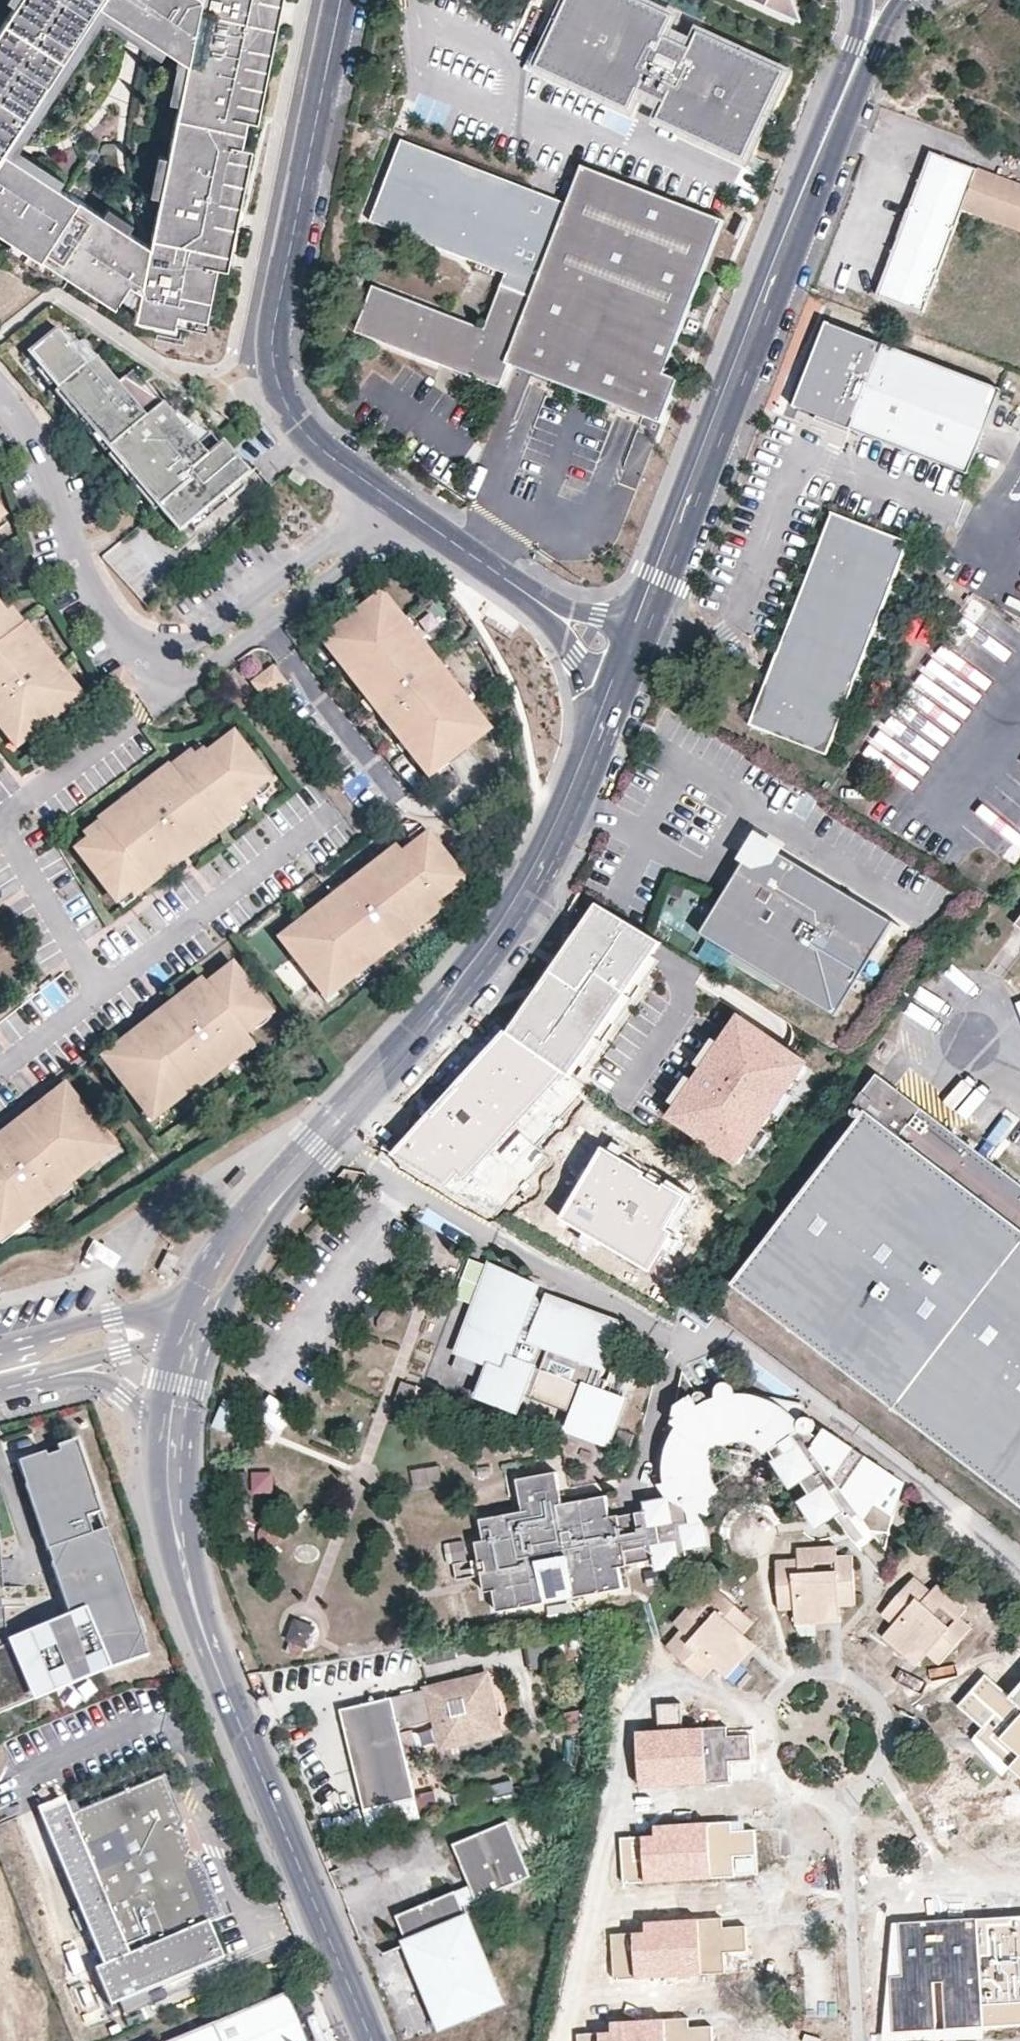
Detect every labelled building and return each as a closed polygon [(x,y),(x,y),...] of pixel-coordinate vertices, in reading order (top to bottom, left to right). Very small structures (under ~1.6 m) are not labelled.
[(175,333),(180,309),(215,316),(278,0),(196,0),(185,57),(149,238),(4,158),(0,155),(0,226),(175,333)] [(0,19),(0,155),(4,158),(101,5),(185,57),(196,0),(12,0),(0,19)] [(635,0),(570,0),(538,70),(632,113),(641,93),(667,105),(659,122),(748,163),(789,74),(700,33),(692,50),(666,39),(676,19),(635,0)] [(772,5),(803,19),(796,0),(761,0),(772,5)] [(401,141),(387,178),(395,181),(390,195),(381,192),(381,193),(369,222),(503,274),(495,298),(483,329),(371,286),(353,334),(499,389),(507,366),(660,425),(679,380),(666,374),(725,221),(582,168),(568,205),(401,141)] [(965,207),(1003,221),(1019,216),(1019,183),(980,168),(933,150),(878,293),(925,311),(965,207)] [(387,178),(381,192),(390,195),(395,181),(387,178)] [(1003,221),(1019,228),(1019,216),(1003,221)] [(969,472),(1000,388),(826,323),(795,409),(969,472)] [(56,334),(29,356),(179,534),(189,526),(194,533),(195,532),(209,520),(204,513),(248,476),(222,446),(207,459),(198,447),(173,418),(162,406),(124,380),(117,386),(95,360),(85,368),(56,334)] [(162,406),(133,372),(124,380),(162,406)] [(209,437),(177,415),(173,418),(198,447),(209,437)] [(306,479),(293,469),(287,477),(299,487),(306,479)] [(836,512),(750,725),(830,756),(911,543),(836,512)] [(180,552),(198,535),(195,532),(194,533),(189,526),(179,534),(170,540),(180,552)] [(385,601),(376,590),(371,594),(380,605),(385,601)] [(478,716),(385,601),(380,605),(371,594),(322,634),(350,669),(345,674),(397,738),(403,734),(432,770),(482,730),(473,720),(478,716)] [(5,732),(11,727),(18,737),(72,695),(64,686),(68,683),(51,662),(47,665),(40,656),(44,653),(27,631),(23,634),(15,624),(17,622),(4,606),(0,609),(0,725),(5,732)] [(350,669),(322,634),(317,639),(345,674),(350,669)] [(289,684),(276,668),(257,683),(269,699),(289,684)] [(487,726),(478,716),(473,720),(482,730),(487,726)] [(244,787),(259,775),(224,729),(200,748),(197,745),(189,751),(184,746),(163,763),(166,767),(159,773),(155,769),(135,785),(138,789),(128,796),(125,792),(104,809),(106,813),(96,821),(95,819),(78,832),(82,837),(72,846),(111,896),(123,887),(127,892),(142,880),(138,875),(146,869),(150,874),(204,833),(200,827),(208,821),(212,826),(233,810),(229,804),(247,791),(244,787)] [(432,770),(403,734),(397,738),(427,775),(432,770)] [(392,855),(425,828),(420,822),(386,848),(392,855)] [(428,902),(462,875),(425,828),(392,855),(386,848),(344,881),(346,883),(375,917),(388,938),(391,942),(434,909),(428,902)] [(779,852),(782,847),(756,831),(740,858),(745,861),(749,863),(754,864),(759,864),(764,863),(768,862),(771,861),(775,857),(779,852)] [(894,922),(779,852),(775,857),(771,861),(768,862),(764,863),(759,864),(754,864),(749,863),(745,861),(700,934),(837,1017),(894,922)] [(434,909),(468,882),(462,875),(428,902),(434,909)] [(388,938),(375,917),(346,883),(344,881),(289,925),(293,930),(281,939),(321,989),(331,981),(335,986),(391,942),(388,938)] [(600,907),(511,1037),(569,1076),(573,1079),(663,947),(600,907)] [(281,939),(293,930),(289,925),(277,934),(281,939)] [(247,1017),(262,1005),(227,961),(194,987),(189,982),(136,1024),(140,1029),(132,1036),(128,1030),(111,1044),(115,1049),(105,1057),(144,1108),(156,1098),(160,1104),(176,1092),(174,1090),(184,1082),(188,1086),(209,1069),(206,1065),(215,1058),(218,1062),(239,1045),(236,1041),(245,1034),(240,1027),(249,1020),(247,1017)] [(325,995),(335,986),(331,981),(321,989),(325,995)] [(672,1120),(740,1167),(810,1066),(741,1020),(672,1120)] [(511,1037),(508,1035),(457,1090),(460,1092),(438,1116),(435,1114),(394,1160),(458,1198),(569,1076),(511,1037)] [(875,1074),(853,1103),(863,1110),(730,1286),(1019,1506),(1019,1184),(875,1074)] [(457,1090),(435,1114),(438,1116),(460,1092),(457,1090)] [(0,1228),(4,1232),(25,1215),(22,1212),(31,1205),(34,1208),(55,1191),(52,1188),(60,1181),(61,1183),(95,1156),(86,1145),(97,1136),(67,1099),(57,1107),(48,1096),(14,1122),(15,1124),(7,1130),(6,1129),(0,1133),(0,1228)] [(97,1136),(86,1145),(95,1156),(106,1148),(97,1136)] [(649,1177),(606,1152),(564,1223),(655,1277),(677,1237),(671,1233),(690,1201),(667,1188),(666,1191),(648,1180),(649,1177)] [(179,1258),(168,1252),(159,1270),(170,1276),(179,1258)] [(570,1316),(546,1307),(535,1335),(524,1331),(539,1290),(492,1269),(489,1276),(475,1314),(498,1322),(492,1337),(470,1329),(459,1357),(492,1370),(481,1402),(520,1416),(526,1400),(533,1403),(543,1376),(579,1389),(569,1416),(576,1418),(570,1434),(583,1439),(609,1449),(626,1404),(605,1396),(610,1385),(603,1382),(620,1335),(597,1326),(599,1320),(572,1310),(570,1316)] [(498,1322),(475,1314),(470,1329),(492,1337),(498,1322)] [(851,1506),(862,1522),(903,1483),(903,1482),(876,1465),(870,1473),(860,1465),(865,1457),(825,1429),(823,1431),(822,1428),(820,1426),(816,1423),(812,1421),(806,1419),(804,1420),(799,1421),(791,1416),(793,1403),(752,1395),(751,1397),(736,1394),(734,1390),(729,1385),(725,1385),(720,1385),(717,1388),(715,1392),(714,1396),(713,1398),(704,1403),(705,1400),(704,1396),(702,1393),(699,1392),(696,1393),(680,1372),(668,1424),(673,1426),(668,1436),(665,1446),(662,1458),(660,1470),(660,1480),(661,1485),(656,1486),(665,1500),(642,1503),(645,1520),(654,1526),(658,1543),(651,1554),(654,1571),(654,1572),(680,1568),(678,1552),(708,1547),(705,1520),(700,1517),(696,1514),(693,1510),(688,1505),(707,1492),(703,1486),(700,1478),(698,1467),(700,1460),(703,1452),(710,1446),(718,1439),(716,1435),(724,1432),(733,1430),(740,1430),(749,1430),(757,1433),(763,1436),(769,1442),(775,1448),(767,1452),(774,1461),(770,1463),(782,1480),(798,1481),(809,1496),(798,1504),(808,1519),(825,1524),(851,1506)] [(791,1416),(799,1421),(803,1405),(793,1403),(791,1416)] [(707,1492),(714,1488),(711,1482),(707,1475),(707,1468),(709,1461),(712,1455),(716,1451),(722,1446),(727,1444),(734,1442),(746,1441),(753,1444),(760,1448),(765,1454),(767,1452),(775,1448),(769,1442),(763,1436),(757,1433),(749,1430),(740,1430),(733,1430),(724,1432),(716,1435),(718,1439),(710,1446),(703,1452),(700,1460),(698,1467),(700,1478),(703,1486),(707,1492)] [(19,1459),(72,1621),(49,1628),(48,1624),(0,1644),(0,1710),(72,1681),(68,1672),(87,1664),(90,1673),(150,1654),(108,1528),(93,1533),(88,1516),(102,1511),(79,1439),(58,1446),(60,1450),(49,1454),(47,1450),(19,1459)] [(870,1473),(876,1465),(865,1457),(860,1465),(870,1473)] [(413,1487),(441,1482),(437,1464),(410,1469),(413,1487)] [(271,1490),(268,1468),(249,1471),(252,1493),(271,1490)] [(798,1481),(782,1480),(798,1504),(809,1496),(798,1481)] [(611,1574),(624,1525),(617,1526),(617,1525),(608,1527),(605,1506),(561,1513),(555,1481),(515,1488),(521,1520),(478,1528),(482,1549),(473,1550),(478,1579),(482,1602),(491,1600),(494,1621),(543,1613),(540,1596),(570,1591),(572,1607),(605,1602),(611,1574)] [(903,1483),(862,1522),(885,1551),(903,1483)] [(714,1488),(707,1492),(688,1505),(693,1510),(696,1514),(700,1517),(705,1520),(714,1488)] [(651,1554),(658,1543),(654,1526),(645,1520),(624,1525),(611,1574),(605,1602),(621,1599),(618,1578),(626,1576),(626,1575),(654,1571),(651,1554)] [(277,1546),(281,1529),(259,1523),(254,1541),(277,1546)] [(857,1606),(854,1558),(837,1559),(836,1549),(797,1551),(797,1561),(775,1562),(778,1611),(794,1610),(795,1626),(825,1625),(830,1617),(839,1617),(841,1615),(840,1608),(857,1606)] [(966,1609),(937,1584),(930,1592),(915,1578),(882,1614),(894,1624),(883,1637),(907,1657),(915,1656),(921,1661),(928,1653),(939,1663),(971,1627),(960,1618),(966,1609)] [(753,1623),(718,1591),(708,1601),(701,1594),(673,1623),(682,1630),(666,1647),(702,1680),(713,1669),(725,1680),(746,1656),(745,1648),(751,1641),(744,1634),(753,1623)] [(557,1679),(553,1649),(524,1653),(528,1683),(557,1679)] [(458,1668),(456,1654),(426,1659),(428,1673),(458,1668)] [(1015,1691),(990,1671),(962,1701),(987,1721),(975,1736),(1006,1774),(1016,1764),(1019,1767),(1019,1686),(1015,1691)] [(489,1678),(343,1714),(368,1813),(419,1801),(402,1732),(439,1724),(443,1741),(457,1737),(460,1747),(485,1741),(483,1731),(501,1726),(489,1678)] [(656,1705),(657,1730),(681,1729),(679,1704),(656,1705)] [(566,1731),(581,1727),(576,1708),(561,1712),(566,1731)] [(504,1736),(501,1726),(483,1731),(485,1741),(504,1736)] [(634,1731),(637,1786),(749,1781),(747,1735),(725,1736),(725,1727),(681,1729),(657,1730),(634,1731)] [(457,1737),(443,1741),(445,1751),(460,1747),(457,1737)] [(175,1834),(176,1831),(181,1819),(162,1773),(67,1810),(66,1811),(122,1954),(204,1922),(218,1917),(196,1858),(185,1852),(182,1851),(177,1853),(170,1836),(175,1834)] [(510,1778),(488,1784),(492,1799),(514,1793),(510,1778)] [(66,1811),(67,1810),(62,1797),(37,1807),(98,1964),(90,1968),(104,2003),(218,1959),(204,1922),(122,1954),(66,1811)] [(653,1835),(619,1837),(622,1884),(759,1876),(756,1830),(735,1832),(734,1821),(653,1826),(653,1835)] [(531,1877),(508,1822),(452,1845),(470,1887),(396,1918),(407,1945),(427,1937),(432,1949),(412,1957),(441,2027),(464,2017),(466,2022),(480,2016),(478,2011),(501,2002),(471,1929),(461,1906),(476,1900),(531,1877)] [(182,1851),(185,1852),(187,1848),(181,1833),(176,1831),(175,1834),(170,1836),(177,1853),(182,1851)] [(486,1923),(476,1900),(461,1906),(471,1929),(486,1923)] [(899,1922),(902,1978),(891,1978),(891,2031),(982,2026),(1019,2024),(1019,1916),(899,1922)] [(642,1931),(608,1933),(610,1980),(747,1972),(745,1927),(724,1928),(723,1918),(641,1922),(642,1931)] [(891,2031),(891,1978),(902,1978),(899,1922),(891,1923),(881,2040),(932,2040),(945,2040),(959,2040),(983,2039),(982,2026),(891,2031)] [(427,1937),(407,1945),(412,1957),(432,1949),(427,1937)] [(166,2040),(312,2040),(293,1991),(166,2040)] [(575,2034),(576,2040),(713,2040),(712,2027),(691,2028),(690,2018),(609,2023),(609,2032),(575,2034)]
